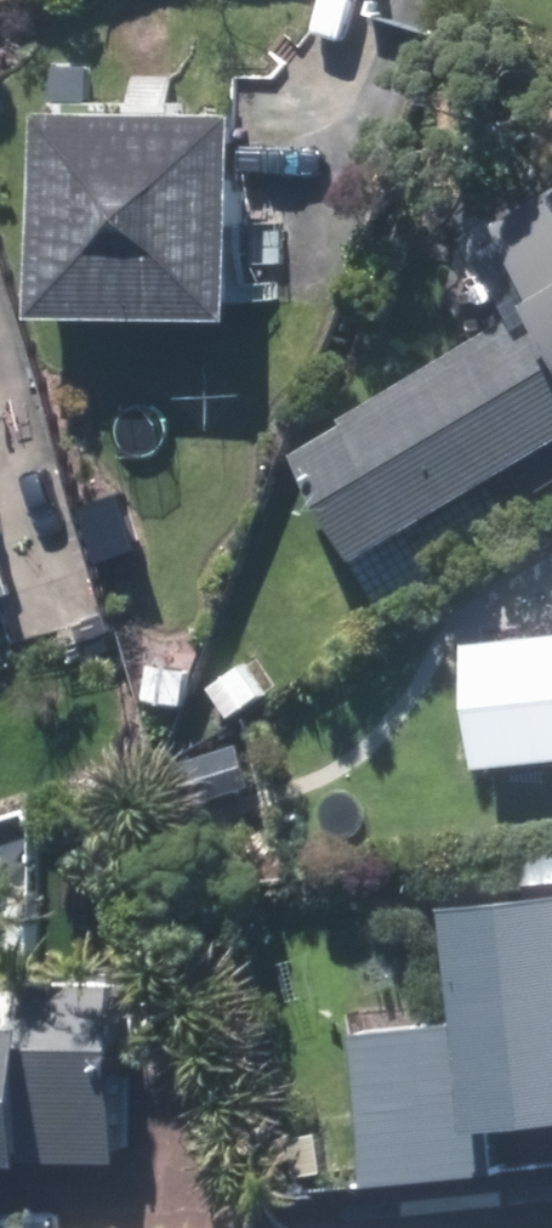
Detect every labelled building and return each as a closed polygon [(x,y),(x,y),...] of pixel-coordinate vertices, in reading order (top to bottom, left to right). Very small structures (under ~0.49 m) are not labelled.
[(252,121),(46,121),(47,328),(253,328),(252,121)] [(358,432),(307,464),(370,569),(551,459),(551,202),(503,230),(513,246),(490,262),(525,322),(354,425),(358,432)] [(21,599),(0,534),(0,606),(21,599)] [(530,854),(532,890),(551,888),(551,852),(530,854)] [(506,1140),(551,1135),(551,905),(469,914),(481,1024),(360,1036),(376,1193),(510,1179),(506,1140)] [(45,1174),(45,1169),(132,1169),(134,991),(31,991),(32,1036),(0,1036),(0,1175),(45,1174)]
